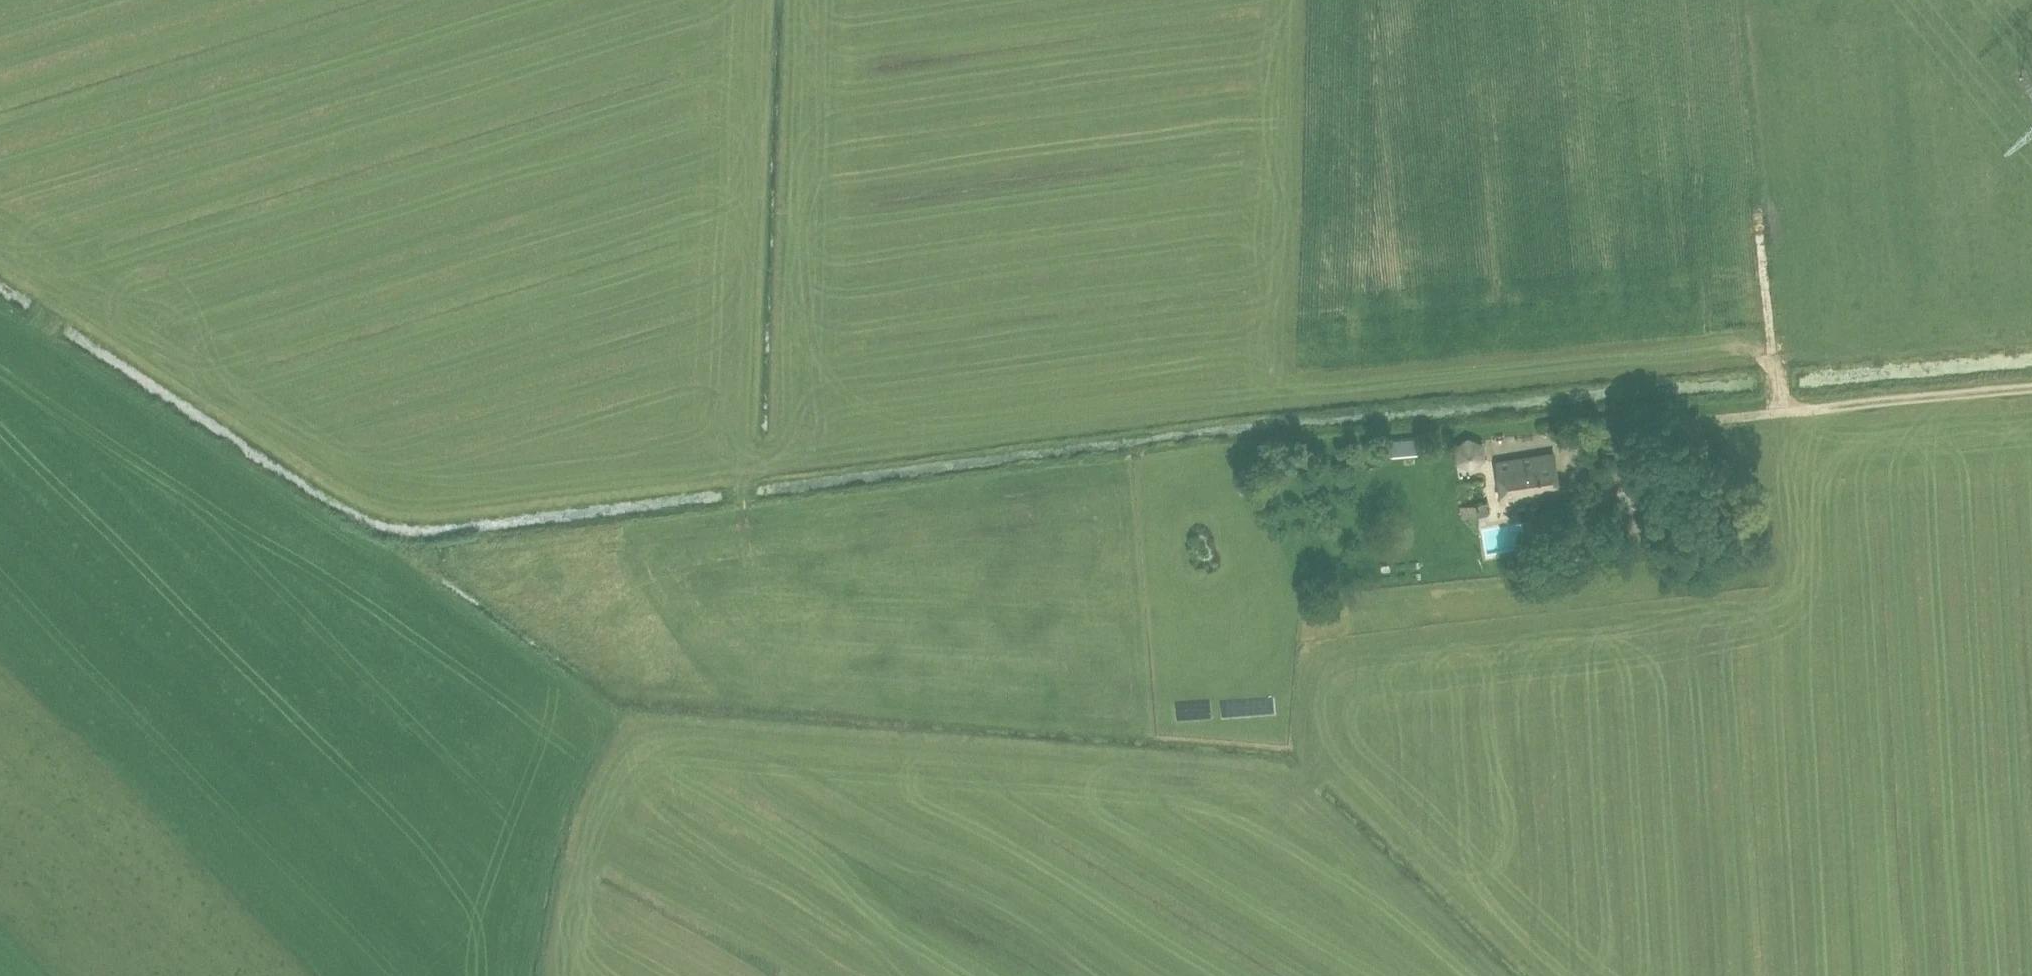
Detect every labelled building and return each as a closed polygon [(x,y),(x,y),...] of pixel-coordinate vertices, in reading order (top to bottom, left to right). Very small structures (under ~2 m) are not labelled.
[(1415,450),(1425,449),(1424,436),(1414,437),(1415,450)] [(1398,439),(1389,439),(1390,452),(1400,452),(1398,439)] [(1486,458),(1482,445),(1467,439),(1456,449),(1457,461),(1472,466),(1486,458)] [(1561,492),(1555,453),(1497,461),(1503,501),(1561,492)] [(1459,505),(1461,517),(1488,514),(1486,502),(1459,505)] [(1552,515),(1550,503),(1519,508),(1521,519),(1552,515)] [(1495,552),(1506,550),(1502,529),(1491,531),(1495,552)] [(1284,696),(1234,698),(1235,717),(1285,715),(1284,696)]
